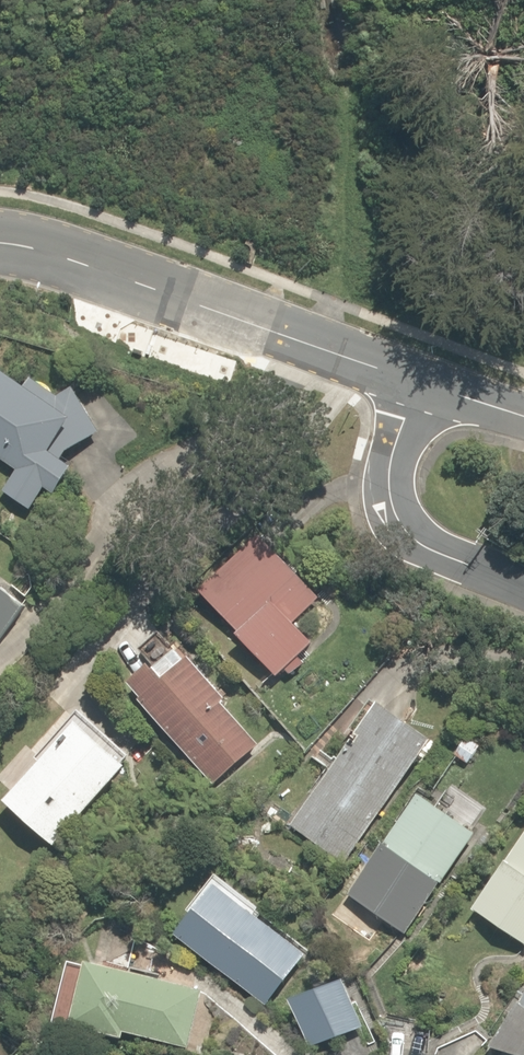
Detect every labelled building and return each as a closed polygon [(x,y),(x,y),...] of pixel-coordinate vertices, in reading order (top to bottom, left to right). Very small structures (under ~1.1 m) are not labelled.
[(18,470),(5,491),(32,509),(47,488),(57,495),(75,468),(59,457),(98,434),(71,386),(55,393),(31,376),(24,385),(0,369),(0,458),(18,470)] [(239,634),(277,676),(287,668),(291,673),(305,660),(300,656),(314,643),(295,622),(321,598),(263,534),(202,591),(240,633),(239,634)] [(0,590),(0,643),(26,607),(1,588),(0,590)] [(141,699),(213,784),(260,744),(224,702),(228,699),(218,688),(231,677),(216,659),(202,670),(194,660),(197,658),(180,639),(174,643),(163,630),(141,648),(157,667),(156,669),(151,664),(130,682),(143,697),(141,699)] [(345,864),(434,741),(380,702),(291,824),(345,864)] [(9,802),(56,845),(129,765),(82,722),(9,802)] [(468,764),(480,746),(467,737),(454,755),(468,764)] [(349,893),(406,932),(476,832),(419,793),(349,893)] [(523,941),(523,835),(474,907),(523,941)] [(177,933),(267,1004),(307,953),(218,882),(177,933)] [(126,1030),(190,1047),(205,990),(88,959),(72,1022),(124,1036),(126,1030)] [(293,997),(311,1046),(366,1026),(348,977),(293,997)] [(521,1054),(523,1054),(523,996),(490,1046),(521,1054)] [(14,1048),(2,1036),(0,1038),(0,1054),(7,1054),(14,1048)]
